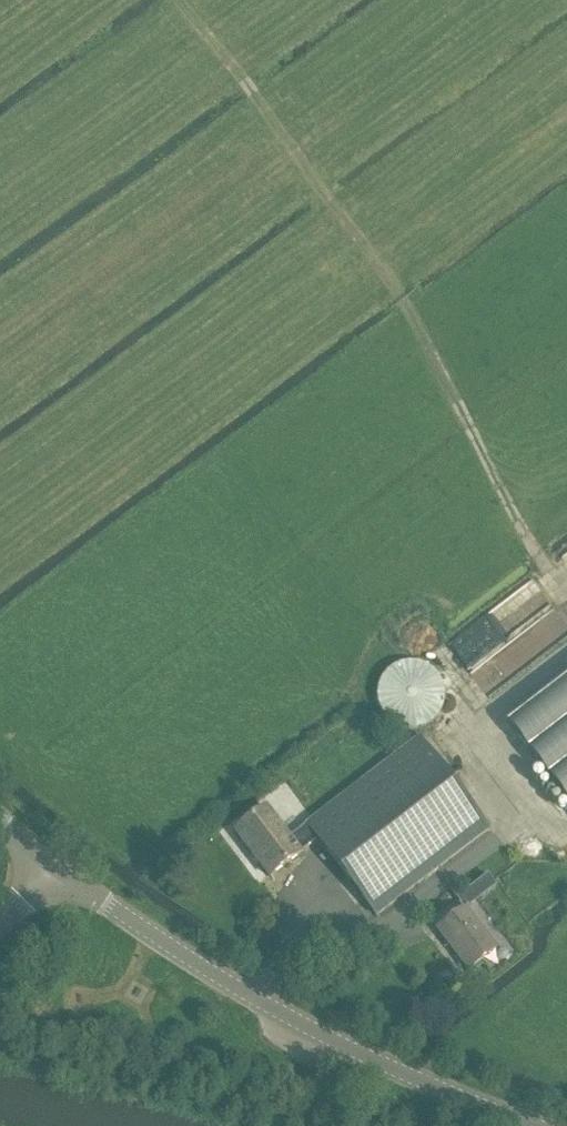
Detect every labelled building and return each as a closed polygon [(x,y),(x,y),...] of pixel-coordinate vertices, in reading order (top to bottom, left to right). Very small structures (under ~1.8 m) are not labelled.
[(409,729),(411,729),(415,729),(420,728),(423,726),(428,724),(433,720),(436,717),(438,713),(441,707),(442,702),(443,696),(442,690),(441,685),(439,680),(434,674),(430,670),(425,666),(419,665),(413,663),(407,663),(399,666),(393,668),(387,673),(382,679),(379,686),(377,693),(378,701),(379,706),(382,714),(386,719),(392,724),(398,727),(403,728),(409,729)] [(566,801),(566,677),(507,723),(566,801)] [(412,888),(488,830),(419,738),(306,823),(307,825),(290,838),(300,852),(318,839),(377,916),(412,888)] [(270,878),(302,853),(300,852),(290,838),(267,808),(235,832),(270,878)] [(488,875),(467,890),(476,902),(496,886),(488,875)] [(467,908),(438,930),(448,944),(468,970),(497,948),(467,908)]
